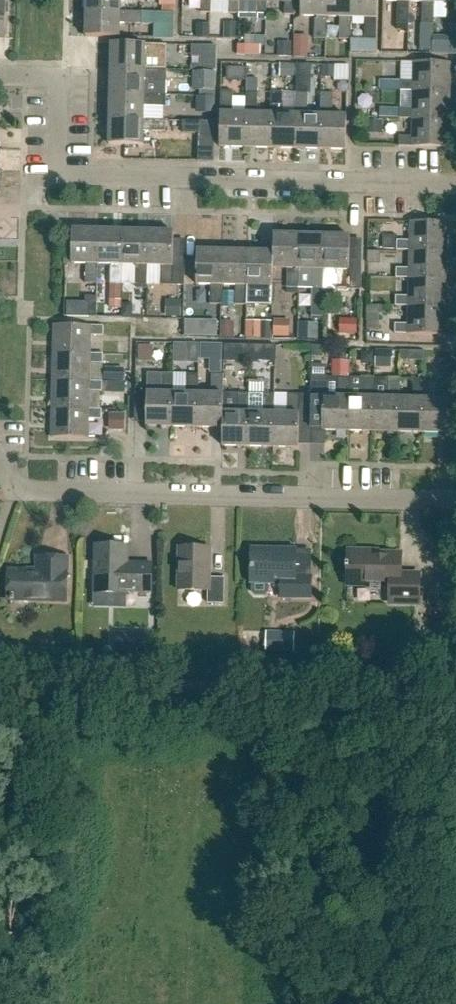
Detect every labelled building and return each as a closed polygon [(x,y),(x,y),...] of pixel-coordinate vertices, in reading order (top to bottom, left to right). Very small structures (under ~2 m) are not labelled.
[(86,12),(120,13),(120,12),(120,0),(87,0),(86,12)] [(211,0),(182,0),(182,1),(201,1),(201,14),(211,14),(211,1),(211,0)] [(239,0),(211,0),(211,1),(229,2),(229,14),(239,15),(239,13),(239,2),(239,0)] [(266,0),(239,0),(239,2),(239,13),(258,14),(266,14),(267,14),(267,2),(266,2),(266,0)] [(267,2),(285,3),(285,16),(295,16),(295,3),(295,0),(266,0),(266,2),(267,2)] [(327,0),(301,0),(301,17),(314,17),(314,40),(326,40),(326,18),(327,0)] [(351,18),(352,0),(327,0),(326,18),(340,18),(339,40),(351,40),(351,18)] [(351,18),(365,19),(364,41),(376,41),(377,0),(352,0),(351,18)] [(408,0),(383,0),(383,2),(397,2),(396,25),(408,25),(409,3),(408,3),(408,0)] [(434,0),(408,0),(408,3),(409,3),(422,3),(422,25),(434,25),(434,3),(434,0)] [(434,3),(447,3),(447,26),(455,26),(455,0),(434,0),(434,3)] [(86,12),(86,37),(86,38),(119,38),(120,24),(142,25),(174,26),(174,14),(142,13),(120,12),(120,13),(86,12)] [(196,25),(196,38),(209,38),(209,25),(196,25)] [(224,27),(224,39),(238,39),(238,27),(224,27)] [(255,36),(255,44),(261,44),(265,45),(265,37),(255,36)] [(294,36),(294,58),(308,58),(308,36),(294,36)] [(245,44),(245,55),(260,55),(261,44),(255,44),(245,44)] [(144,71),(144,70),(145,57),(167,58),(167,46),(111,45),(110,70),(144,71)] [(192,46),(191,56),(215,56),(215,46),(192,46)] [(278,46),(278,56),(291,57),(291,46),(278,46)] [(413,91),(449,92),(450,63),(413,62),(413,81),(400,81),(400,91),(413,91)] [(351,80),(351,65),(338,64),(338,79),(351,80)] [(284,65),(284,76),(296,76),(296,65),(284,65)] [(296,65),(296,76),(307,76),(307,65),(296,65)] [(323,65),(323,76),(334,77),(334,66),(323,65)] [(237,67),(237,80),(247,81),(247,79),(247,67),(237,67)] [(144,71),(110,70),(110,95),(144,95),(166,95),(167,70),(144,70),(144,71)] [(201,71),(200,91),(214,91),(214,72),(201,71)] [(247,81),(246,92),(258,92),(258,79),(247,79),(247,81)] [(400,91),(400,81),(388,81),(388,91),(400,91)] [(449,119),(449,92),(413,91),(412,109),(399,109),(399,119),(412,119),(449,119)] [(246,114),(245,114),(233,114),(233,92),(221,92),(220,148),(245,148),(246,114)] [(271,115),(270,115),(257,115),(258,92),(246,92),(245,114),(246,114),(245,148),(270,149),(271,115)] [(296,115),(295,115),(282,115),(282,93),(271,93),(270,115),(271,115),(270,149),(295,149),(296,115)] [(321,116),(320,116),(307,116),(308,93),(295,93),(295,115),(296,115),(295,149),(320,150),(321,116)] [(321,116),(320,150),(345,150),(346,116),(332,116),(333,94),(320,94),(320,116),(321,116)] [(143,121),(143,120),(144,107),(166,107),(166,95),(144,95),(110,95),(109,120),(143,121)] [(201,97),(200,113),(214,113),(215,97),(201,97)] [(380,118),(399,119),(399,109),(380,108),(380,118)] [(448,148),(449,119),(412,119),(412,137),(399,136),(399,147),(411,147),(448,148)] [(143,121),(109,120),(109,146),(143,146),(143,132),(165,132),(165,120),(143,120),(143,121)] [(367,120),(366,133),(382,134),(383,120),(367,120)] [(182,133),(214,134),(214,122),(183,121),(182,133)] [(410,222),(409,241),(396,241),(396,247),(396,251),(409,251),(409,250),(446,251),(446,222),(410,222)] [(97,265),(98,231),(72,230),(71,264),(85,264),(85,284),(97,284),(97,265)] [(122,265),(123,231),(98,231),(97,265),(111,265),(110,284),(122,285),(123,265),(122,265)] [(147,266),(148,232),(123,231),(122,265),(123,265),(136,266),(135,285),(137,285),(147,285),(148,266),(147,266)] [(147,266),(148,266),(161,267),(160,285),(184,286),(184,260),(172,260),(173,232),(148,232),(147,266)] [(299,270),(299,235),(274,235),(273,252),(272,269),(273,269),(287,269),(287,288),(299,289),(299,270)] [(324,270),(324,236),(299,235),(299,270),(312,270),(312,289),(324,289),(324,270)] [(382,247),(396,247),(396,241),(396,235),(382,235),(382,247)] [(324,270),(337,271),(337,289),(360,290),(361,256),(349,256),(350,236),(324,236),(324,270)] [(445,279),(446,251),(409,250),(409,251),(409,269),(396,269),(395,278),(409,279),(409,278),(445,279)] [(222,286),(222,251),(197,251),(196,285),(211,285),(210,305),(222,305),(223,286),(222,286)] [(247,286),(248,252),(222,251),(222,286),(223,286),(235,286),(235,305),(247,306),(247,286)] [(369,251),(369,262),(380,263),(380,251),(369,251)] [(272,269),(273,252),(248,252),(247,286),(260,287),(260,306),(272,306),(273,269),(272,269)] [(445,306),(445,279),(409,278),(409,279),(408,296),(395,296),(395,306),(408,307),(408,306),(445,306)] [(168,300),(168,317),(181,318),(181,300),(168,300)] [(89,305),(89,302),(66,302),(66,317),(97,317),(97,305),(89,305)] [(368,305),(367,329),(378,330),(379,306),(368,305)] [(444,335),(445,306),(408,306),(408,307),(408,324),(395,324),(394,334),(444,335)] [(207,320),(206,336),(218,336),(218,321),(207,320)] [(289,337),(289,320),(273,320),(273,337),(289,337)] [(221,321),(221,338),(234,338),(234,321),(221,321)] [(247,321),(247,338),(272,338),(272,321),(247,321)] [(298,323),(298,339),(318,340),(318,323),(298,323)] [(89,355),(89,354),(90,336),(103,336),(103,327),(90,326),(54,325),(53,354),(89,355)] [(138,345),(138,361),(150,361),(150,345),(138,345)] [(175,345),(175,362),(187,363),(188,345),(175,345)] [(200,345),(200,358),(222,359),(222,346),(200,345)] [(237,347),(237,359),(249,359),(249,347),(237,347)] [(263,347),(262,361),(275,361),(275,347),(263,347)] [(313,347),(313,357),(323,357),(323,347),(313,347)] [(89,383),(89,382),(89,364),(103,364),(103,354),(89,354),(89,355),(53,354),(53,382),(89,383)] [(333,361),(333,376),(349,376),(349,361),(333,361)] [(173,394),(173,374),(162,374),(161,394),(147,394),(146,427),(172,428),(173,394)] [(198,395),(199,375),(187,375),(186,395),(173,394),(172,428),(197,428),(198,395)] [(223,413),(223,375),(211,375),(211,395),(198,395),(197,428),(223,429),(223,413)] [(350,378),(338,378),(337,397),(326,397),(326,384),(312,384),(311,429),(323,429),(323,431),(348,431),(349,397),(350,397),(350,378)] [(348,431),(373,432),(374,398),(375,398),(375,378),(363,378),(363,397),(350,397),(349,397),(348,431)] [(399,398),(400,398),(400,379),(388,378),(388,398),(375,398),(374,398),(373,432),(398,432),(399,398)] [(424,398),(425,379),(413,379),(413,398),(400,398),(399,398),(398,432),(423,432),(424,398)] [(424,398),(423,432),(449,433),(450,380),(438,379),(438,399),(424,398)] [(102,382),(89,382),(89,383),(53,382),(52,410),(88,410),(89,392),(102,392),(102,382)] [(102,382),(102,392),(125,393),(125,383),(102,382)] [(311,429),(312,384),(311,384),(310,395),(287,395),(287,414),(274,414),(273,448),(298,448),(298,429),(311,429)] [(249,413),(249,394),(238,394),(237,413),(223,413),(223,429),(222,447),(248,447),(249,413)] [(274,414),(275,395),(249,394),(249,413),(248,447),(273,448),(274,414)] [(101,410),(88,410),(52,410),(51,438),(88,439),(88,420),(101,420),(101,410)] [(126,413),(110,413),(110,430),(125,430),(126,413)] [(151,594),(152,565),(128,564),(129,547),(95,546),(94,595),(127,595),(127,593),(151,594)] [(266,596),(269,592),(269,581),(282,581),(282,595),(312,596),(312,574),(295,574),(295,547),(277,547),(277,551),(252,551),(251,592),(256,595),(266,596)] [(224,604),(225,579),(210,579),(211,549),(179,548),(178,591),(208,592),(208,604),(224,604)] [(418,604),(419,574),(400,574),(400,554),(369,554),(369,552),(348,552),(348,585),(390,586),(390,603),(418,604)] [(67,601),(68,557),(37,557),(37,570),(8,570),(8,600),(67,601)] [(446,605),(446,580),(428,579),(427,605),(446,605)] [(117,653),(131,653),(132,634),(117,633),(117,653)] [(293,652),(294,636),(265,635),(264,651),(293,652)]
